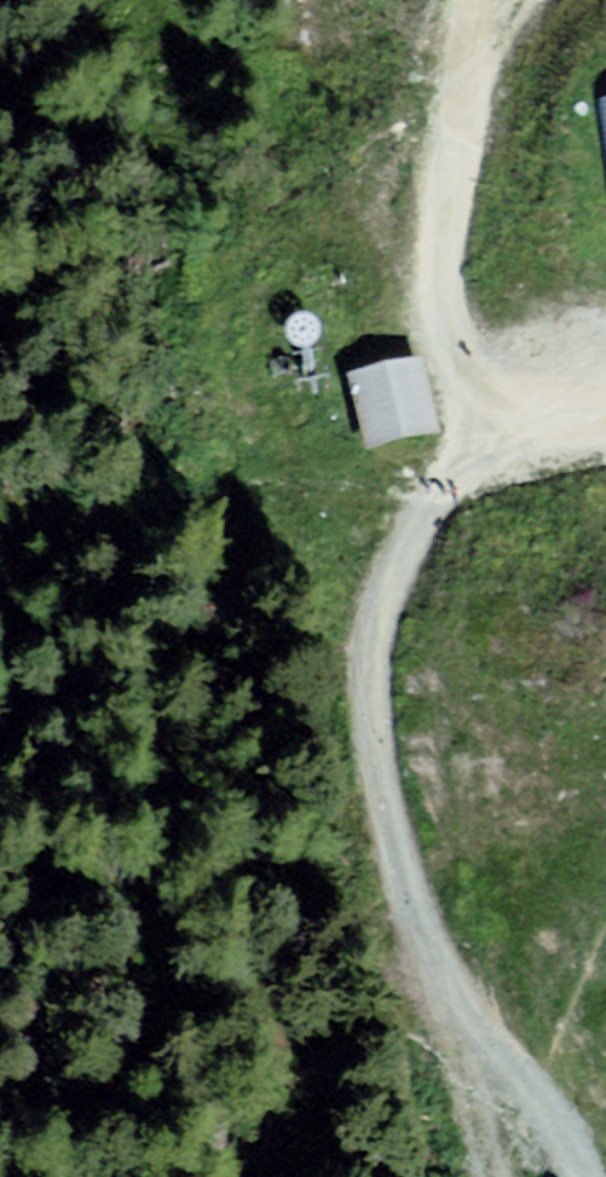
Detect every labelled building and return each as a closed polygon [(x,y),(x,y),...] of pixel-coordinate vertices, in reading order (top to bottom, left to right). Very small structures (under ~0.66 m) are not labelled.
[(340,389),(365,463),(439,438),(413,363),(340,389)]
